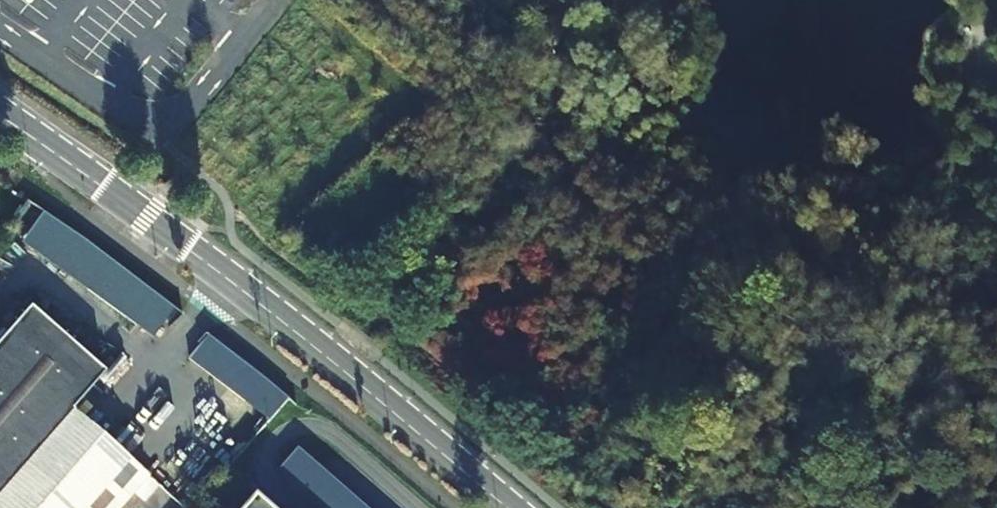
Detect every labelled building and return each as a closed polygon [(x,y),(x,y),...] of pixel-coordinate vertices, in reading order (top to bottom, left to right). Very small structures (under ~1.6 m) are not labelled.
[(62,264),(83,238),(43,209),(24,236),(62,264)] [(163,296),(83,238),(62,264),(142,322),(163,296)] [(172,303),(163,296),(142,322),(151,329),(172,303)] [(69,408),(102,370),(26,307),(0,337),(0,489),(69,408)] [(252,368),(221,342),(201,364),(215,377),(245,404),(266,380),(252,368)] [(69,408),(0,489),(0,507),(113,507),(129,488),(144,470),(69,408)] [(338,483),(299,449),(279,472),(297,489),(319,507),(366,507),(338,483)] [(144,470),(129,488),(144,500),(159,483),(144,470)] [(259,496),(248,507),(272,507),(259,496)]
